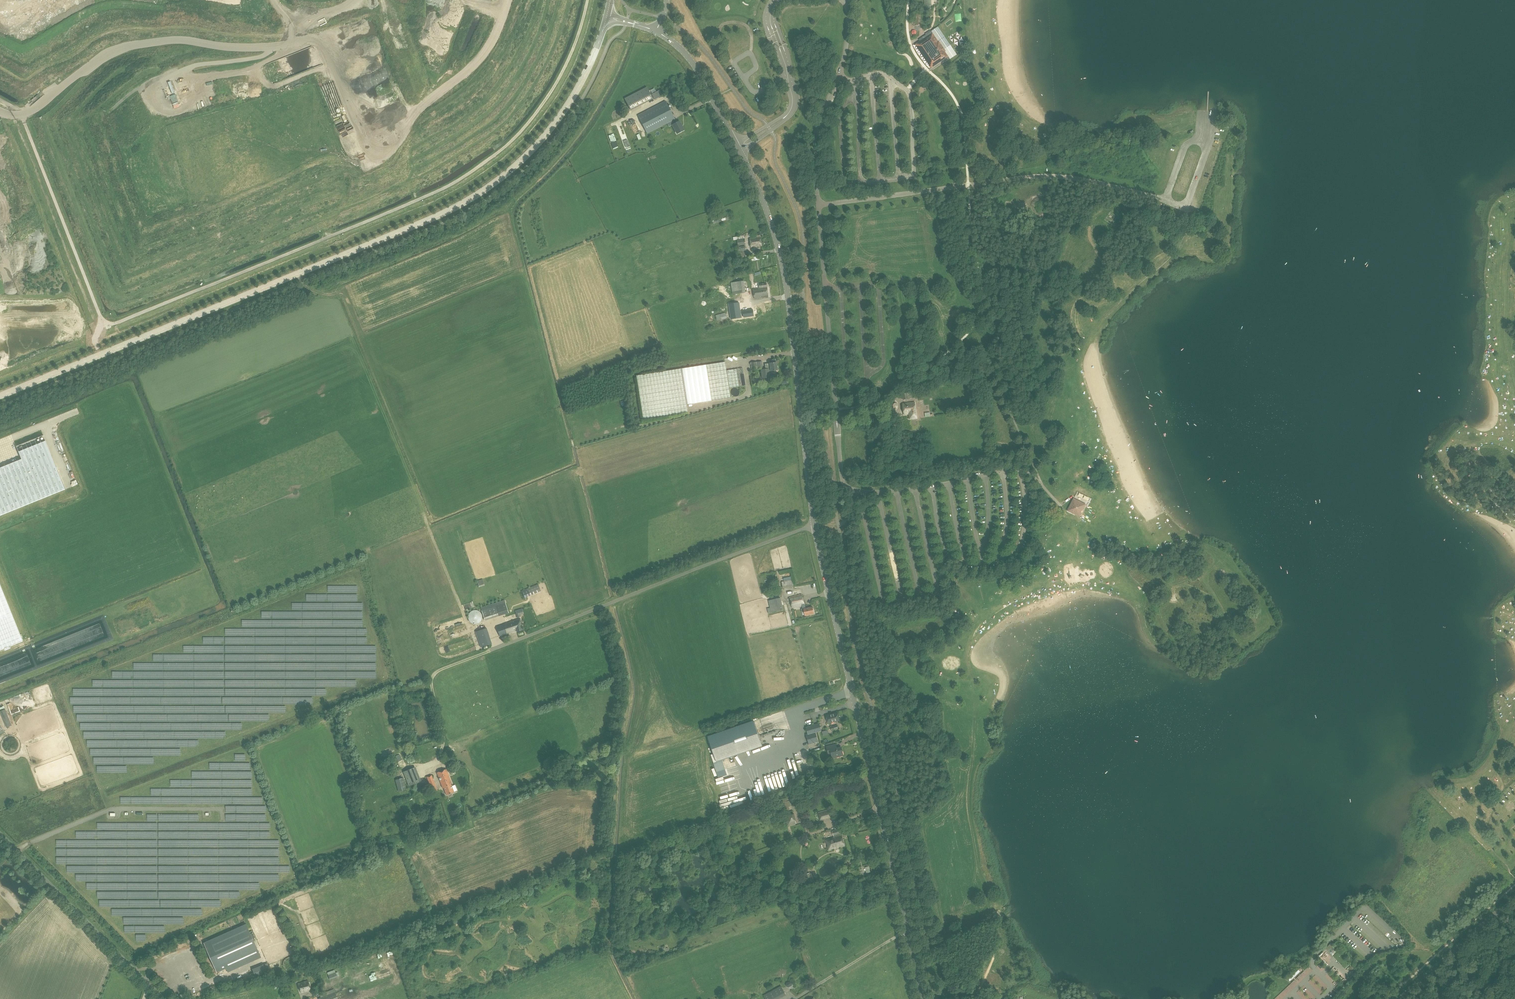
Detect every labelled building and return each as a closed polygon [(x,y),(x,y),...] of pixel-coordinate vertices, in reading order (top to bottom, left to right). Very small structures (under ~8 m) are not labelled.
[(3,9),(6,9),(11,8),(12,8),(23,4),(23,0),(21,0),(21,1),(20,0),(1,0),(3,9)] [(16,10),(14,12),(17,16),(25,10),(24,8),(18,12),(16,10)] [(916,13),(916,26),(926,26),(926,14),(916,13)] [(42,31),(34,38),(38,43),(46,36),(42,31)] [(929,36),(925,39),(918,43),(933,66),(940,61),(948,56),(933,35),(929,38),(929,36)] [(944,39),(941,41),(947,49),(950,46),(944,39)] [(50,57),(58,53),(56,49),(45,54),(48,59),(51,58),(50,57)] [(10,73),(3,77),(5,81),(12,77),(10,73)] [(625,99),(630,110),(652,98),(647,87),(625,99)] [(652,94),(655,99),(662,95),(659,90),(652,94)] [(684,130),(679,121),(677,123),(675,119),(666,101),(638,116),(647,133),(672,121),(673,124),(673,125),(677,134),(684,130)] [(711,220),(712,224),(731,218),(729,214),(711,220)] [(757,234),(757,237),(750,238),(751,247),(762,246),(760,233),(757,234)] [(759,286),(752,287),(752,291),(757,291),(758,296),(768,295),(767,287),(760,288),(759,286)] [(731,318),(741,316),(739,301),(729,303),(731,318)] [(768,369),(768,371),(771,371),(777,370),(778,370),(778,367),(777,367),(776,362),(776,359),(772,360),(772,363),(770,363),(770,364),(765,364),(766,369),(768,369)] [(758,369),(763,368),(762,361),(759,362),(751,362),(752,372),(758,371),(758,369)] [(682,369),(637,376),(644,419),(689,412),(688,404),(731,397),(729,388),(745,386),(743,368),(727,370),(725,362),(682,369)] [(911,392),(902,393),(903,400),(911,399),(911,392)] [(904,414),(909,414),(909,419),(917,418),(915,402),(903,403),(904,414)] [(66,490),(56,467),(52,469),(49,461),(40,465),(33,446),(19,452),(22,459),(0,468),(0,516),(66,490)] [(1067,511),(1080,517),(1086,504),(1073,498),(1067,511)] [(783,589),(794,586),(793,579),(782,582),(783,589)] [(23,641),(0,584),(0,650),(23,641)] [(539,588),(538,584),(536,585),(527,589),(521,591),(523,596),(529,594),(540,589),(539,588)] [(806,609),(806,608),(802,594),(790,597),(792,608),(802,605),(803,609),(801,609),(802,612),(805,612),(805,615),(814,613),(812,607),(806,609)] [(768,601),(771,613),(783,610),(780,598),(768,601)] [(482,611),(485,620),(509,613),(505,603),(482,611)] [(471,622),(472,623),(474,624),(475,624),(477,624),(479,623),(480,622),(481,621),(482,619),(482,618),(482,616),(482,614),(481,613),(480,612),(478,611),(477,610),(475,610),(473,610),(472,611),(470,612),(469,613),(468,615),(468,616),(468,618),(469,620),(469,621),(471,622)] [(516,630),(517,632),(522,630),(520,622),(521,622),(520,618),(519,619),(497,626),(500,636),(501,636),(502,639),(507,638),(505,634),(516,630)] [(487,628),(476,632),(481,648),(492,644),(487,628)] [(17,704),(31,700),(30,695),(22,697),(23,699),(16,701),(17,704)] [(12,725),(5,709),(0,711),(7,727),(12,725)] [(826,715),(829,724),(840,721),(837,713),(826,715)] [(785,714),(757,722),(762,738),(790,730),(785,714)] [(717,762),(762,746),(754,721),(708,737),(717,762)] [(808,735),(816,732),(821,731),(819,723),(806,727),(808,735)] [(818,742),(816,732),(808,735),(806,735),(809,744),(818,742)] [(827,747),(828,754),(831,753),(833,758),(843,756),(841,748),(834,749),(833,745),(827,747)] [(409,785),(421,781),(415,767),(404,771),(409,785)] [(443,788),(444,788),(447,795),(454,792),(451,784),(452,784),(446,769),(437,773),(443,788)] [(431,775),(426,777),(433,793),(438,791),(431,775)] [(399,792),(406,789),(403,778),(396,780),(399,792)] [(736,784),(727,788),(728,792),(741,788),(738,781),(735,782),(736,784)] [(764,782),(750,787),(752,791),(765,786),(764,782)] [(823,821),(823,820),(833,817),(831,809),(817,813),(820,822),(823,821)] [(796,824),(796,821),(790,822),(788,815),(794,814),(793,811),(784,813),(788,826),(796,824)] [(790,822),(796,821),(796,820),(794,814),(788,815),(790,822)] [(832,831),(834,837),(825,839),(826,843),(828,843),(829,846),(827,847),(828,851),(845,846),(842,835),(841,835),(840,834),(841,834),(840,829),(832,831)] [(410,839),(422,836),(420,830),(408,833),(410,839)] [(1380,930),(1378,929),(1379,926),(1376,925),(1377,923),(1376,923),(1375,925),(1372,923),(1370,929),(1379,933),(1380,930)] [(250,932),(246,924),(204,943),(217,972),(226,968),(226,970),(227,970),(228,971),(261,957),(253,939),(255,938),(252,931),(250,932)] [(267,971),(264,964),(252,969),(255,977),(267,972),(267,971)] [(298,984),(301,993),(311,990),(308,981),(298,984)] [(781,986),(764,995),(766,998),(779,998),(786,995),(781,986)] [(320,995),(321,998),(335,992),(334,989),(320,995)]
